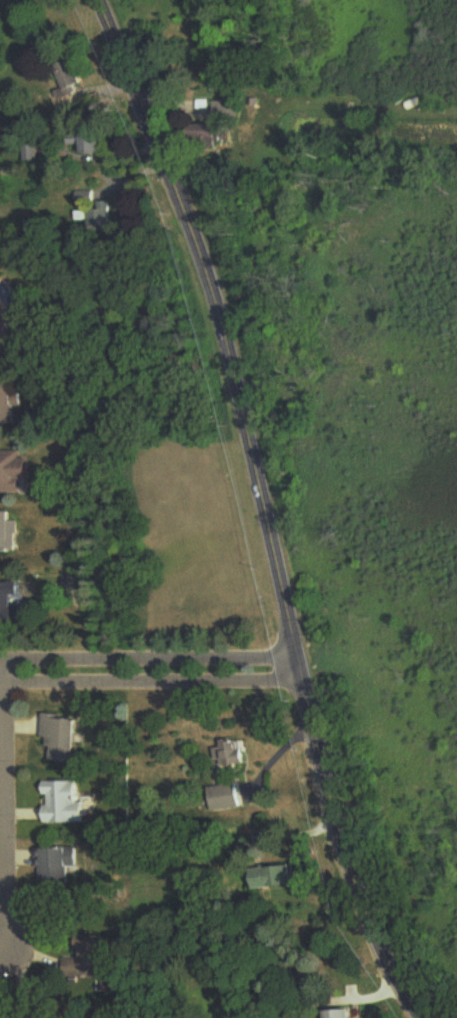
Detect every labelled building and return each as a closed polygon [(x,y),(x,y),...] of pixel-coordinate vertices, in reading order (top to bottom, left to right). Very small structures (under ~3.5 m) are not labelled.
[(90,99),(70,62),(54,70),(64,89),(58,93),(68,111),(90,99)] [(199,143),(223,146),(225,127),(201,124),(199,143)] [(88,157),(109,157),(109,134),(73,134),(73,148),(88,148),(88,157)] [(116,212),(81,212),(81,237),(116,237),(116,212)] [(8,336),(0,325),(0,342),(8,336)] [(26,423),(22,382),(0,384),(0,426),(26,423)] [(32,493),(33,453),(0,452),(0,493),(32,493)] [(0,512),(0,552),(20,552),(20,512),(0,512)] [(28,583),(0,584),(0,627),(23,627),(23,596),(28,596),(28,583)] [(85,719),(48,715),(46,739),(55,740),(53,762),(80,765),(85,719)] [(256,763),(249,738),(219,746),(226,771),(256,763)] [(85,824),(85,783),(47,783),(47,824),(85,824)] [(216,813),(249,808),(245,784),(212,789),(216,813)] [(41,887),(74,887),(74,849),(41,849),(41,887)] [(263,869),(263,889),(307,888),(307,867),(263,869)] [(69,979),(110,979),(110,938),(85,938),(85,958),(68,958),(69,979)]
